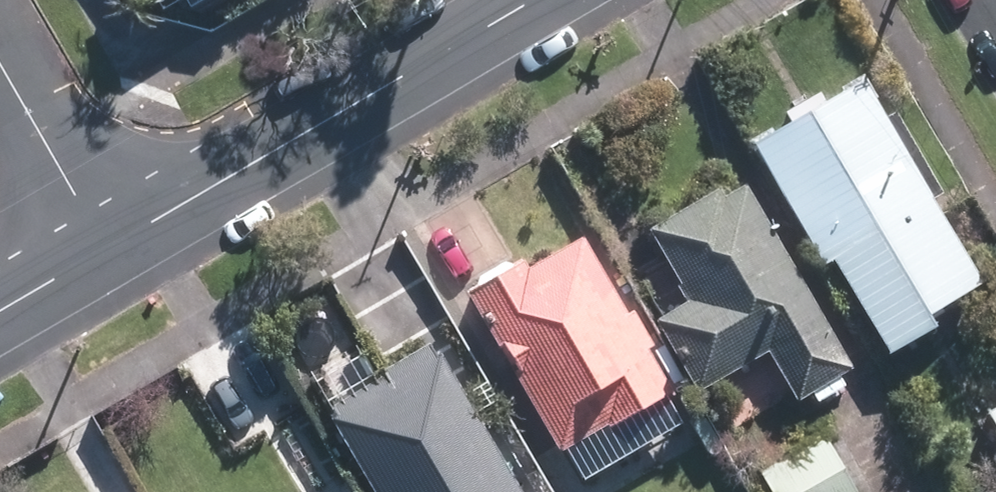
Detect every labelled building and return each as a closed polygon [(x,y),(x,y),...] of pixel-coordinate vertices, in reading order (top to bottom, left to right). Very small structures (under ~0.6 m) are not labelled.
[(993,293),(869,80),(790,125),(757,145),(818,249),(829,243),(892,351),(993,293)] [(737,168),(641,225),(684,297),(656,313),(699,386),(760,350),(794,407),(858,369),(737,168)] [(553,228),(446,293),(493,368),(481,375),(553,491),(555,491),(672,421),(553,228)] [(430,342),(320,408),(371,491),(521,491),(430,342)] [(827,429),(757,467),(771,491),(861,491),(827,429)]
